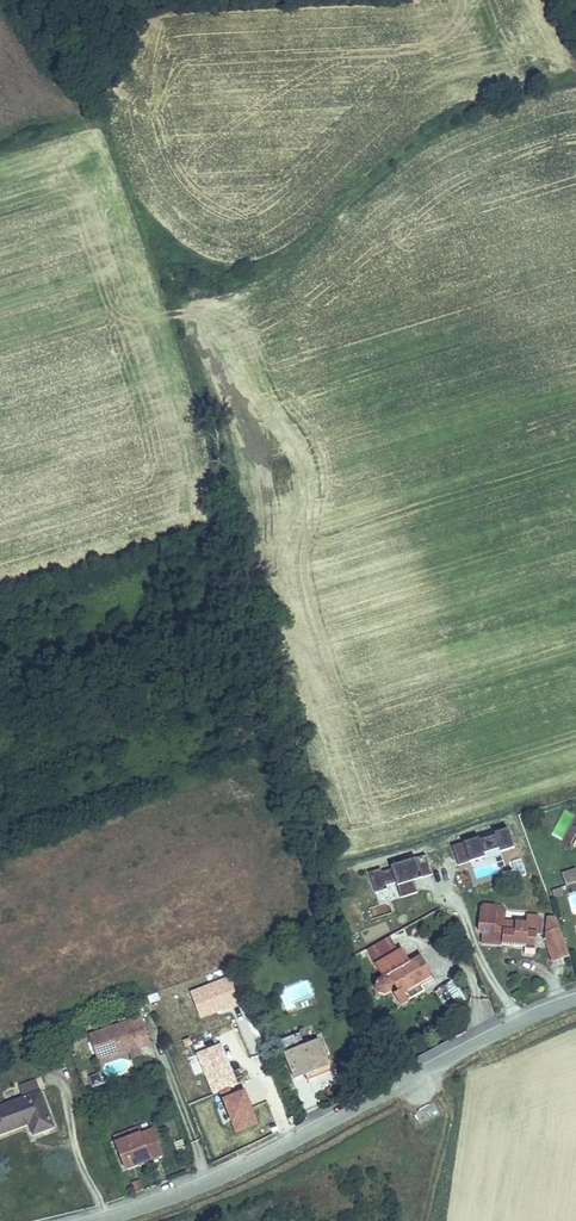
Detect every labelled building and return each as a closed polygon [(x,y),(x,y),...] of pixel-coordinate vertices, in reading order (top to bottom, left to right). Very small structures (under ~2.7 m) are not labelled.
[(452,846),(458,866),(485,857),(483,854),(499,849),(500,852),(514,848),(508,828),(494,833),(495,835),(480,840),(479,838),(452,846)] [(369,873),(375,893),(387,889),(386,886),(396,883),(401,898),(417,893),(412,877),(421,875),(422,878),(432,875),(425,856),(391,866),(392,869),(382,872),(381,869),(369,873)] [(566,886),(575,882),(575,870),(562,874),(566,886)] [(524,954),(535,955),(537,934),(540,934),(541,924),(526,923),(504,921),(496,920),(496,916),(499,914),(505,914),(505,911),(502,906),(485,905),(480,909),(478,929),(482,934),(481,943),(525,947),(524,954)] [(526,915),(526,923),(541,924),(542,921),(538,916),(526,915)] [(556,917),(548,917),(547,932),(559,927),(556,917)] [(553,961),(570,955),(559,927),(547,932),(546,941),(553,961)] [(410,963),(402,948),(375,964),(383,978),(377,981),(375,988),(378,993),(385,995),(391,992),(393,985),(392,984),(393,983),(398,992),(399,994),(419,982),(431,975),(420,957),(410,963)] [(436,989),(447,1009),(463,1000),(453,980),(436,989)] [(399,994),(398,992),(395,994),(400,1004),(424,990),(419,982),(399,994)] [(141,1017),(89,1035),(97,1060),(137,1046),(139,1049),(151,1045),(141,1017)] [(300,1033),(279,1041),(294,1079),(302,1076),(310,1072),(309,1068),(320,1064),(321,1068),(328,1065),(319,1040),(305,1046),(300,1033)] [(137,1046),(97,1060),(98,1063),(130,1052),(132,1058),(140,1055),(139,1049),(137,1046)] [(309,1068),(310,1072),(302,1076),(304,1081),(331,1071),(328,1065),(321,1068),(320,1064),(309,1068)] [(52,1126),(35,1081),(19,1088),(23,1099),(0,1107),(0,1134),(29,1123),(34,1134),(53,1126),(52,1126)] [(138,1128),(113,1137),(126,1169),(138,1164),(139,1167),(147,1164),(148,1160),(162,1155),(152,1130),(140,1134),(138,1128)] [(132,1184),(135,1193),(143,1190),(140,1181),(132,1184)]
